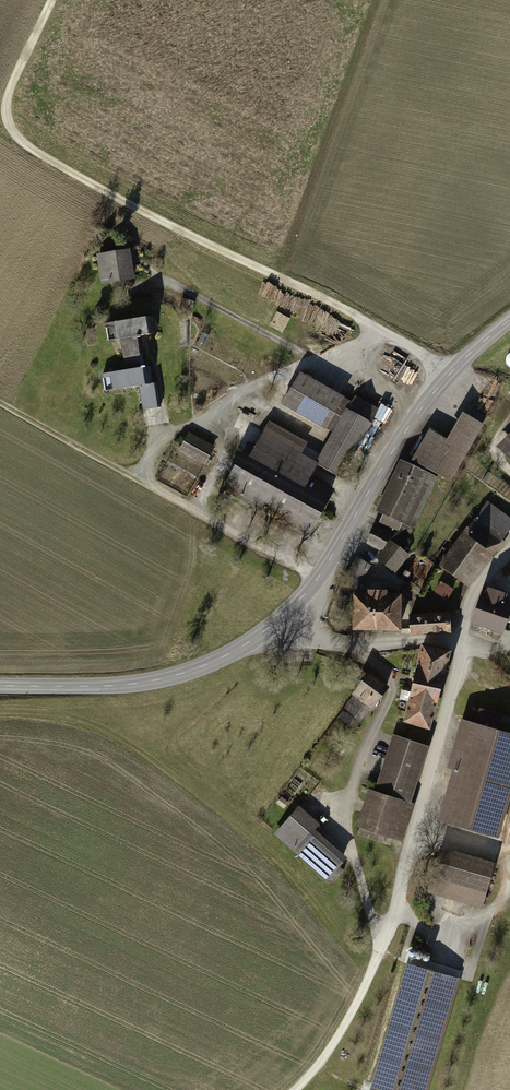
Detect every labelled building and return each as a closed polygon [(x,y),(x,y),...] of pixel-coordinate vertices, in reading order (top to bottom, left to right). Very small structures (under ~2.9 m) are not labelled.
[(128,251),(94,256),(99,286),(133,280),(128,251)] [(151,318),(105,327),(108,343),(118,341),(123,365),(140,362),(136,340),(154,336),(151,318)] [(148,369),(100,376),(103,392),(139,386),(143,411),(160,409),(156,384),(151,385),(148,369)] [(376,412),(298,373),(280,407),(331,433),(317,461),(344,475),(376,412)] [(483,426),(460,413),(445,441),(429,432),(412,462),(450,483),(483,426)] [(247,443),(219,494),(306,541),(333,491),(309,478),(317,465),(301,456),(308,443),(268,421),(254,446),(247,443)] [(212,444),(187,431),(177,451),(202,464),(212,444)] [(495,447),(509,461),(509,432),(495,447)] [(437,479),(402,463),(378,513),(413,529),(437,479)] [(486,500),(438,567),(468,589),(509,530),(509,517),(486,500)] [(397,532),(374,525),(367,540),(384,549),(376,558),(393,572),(417,544),(397,532)] [(371,566),(357,558),(341,585),(356,594),(371,566)] [(482,596),(474,628),(507,636),(509,625),(509,603),(482,596)] [(400,597),(352,597),(352,635),(400,634),(400,597)] [(447,606),(406,609),(408,635),(449,632),(447,606)] [(449,648),(423,642),(404,718),(429,725),(449,648)] [(388,687),(367,671),(342,705),(363,721),(388,687)] [(461,721),(433,820),(498,838),(509,793),(509,735),(461,721)] [(424,747),(388,736),(370,793),(407,804),(424,747)] [(366,791),(354,828),(400,842),(412,806),(407,804),(370,793),(366,791)] [(319,825),(297,806),(272,834),(325,882),(346,859),(314,830),(319,825)] [(493,863),(438,848),(426,892),(481,907),(493,863)] [(403,963),(368,1089),(428,1089),(459,979),(403,963)]
